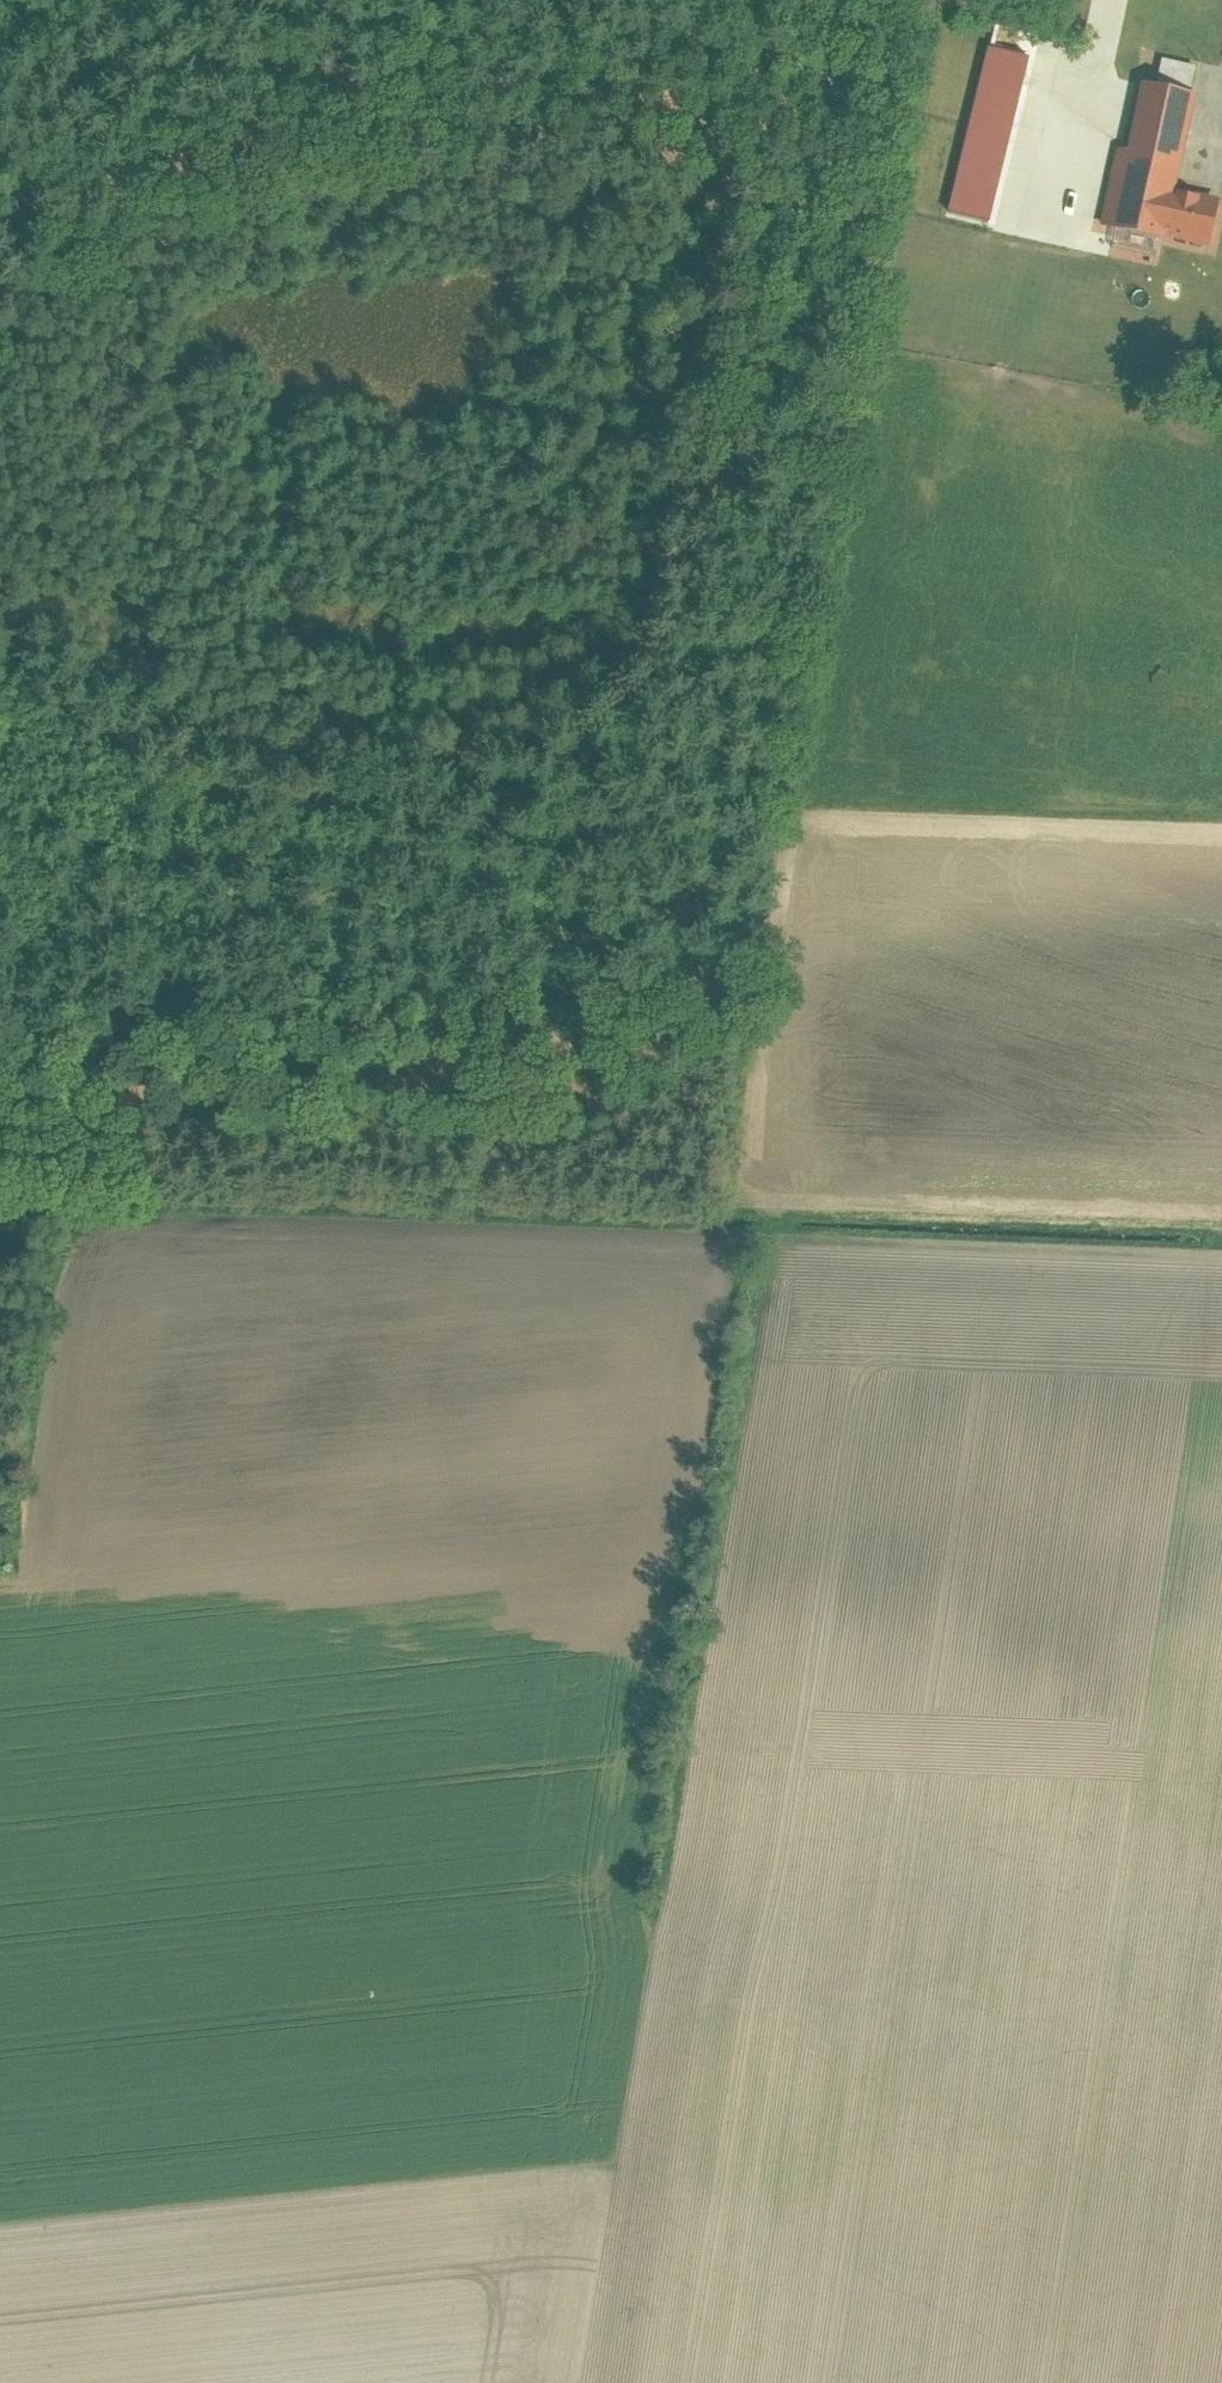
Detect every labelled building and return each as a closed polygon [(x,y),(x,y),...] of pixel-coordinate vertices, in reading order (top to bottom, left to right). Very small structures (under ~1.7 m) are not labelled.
[(983,48),(947,210),(991,220),(1027,58),(983,48)] [(1114,149),(1096,229),(1162,244),(1163,237),(1205,247),(1215,204),(1172,194),(1201,67),(1158,57),(1151,86),(1140,84),(1125,151),(1114,149)]
